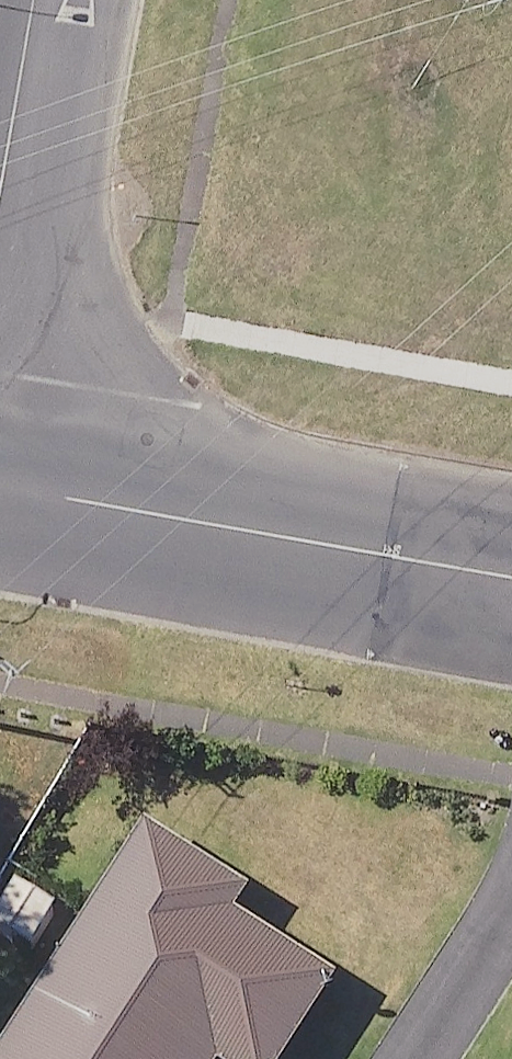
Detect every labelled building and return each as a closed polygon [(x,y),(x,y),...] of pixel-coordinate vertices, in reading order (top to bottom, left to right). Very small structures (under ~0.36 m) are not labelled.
[(338,982),(233,918),(245,898),(146,837),(10,1058),(291,1058),(338,982)]
